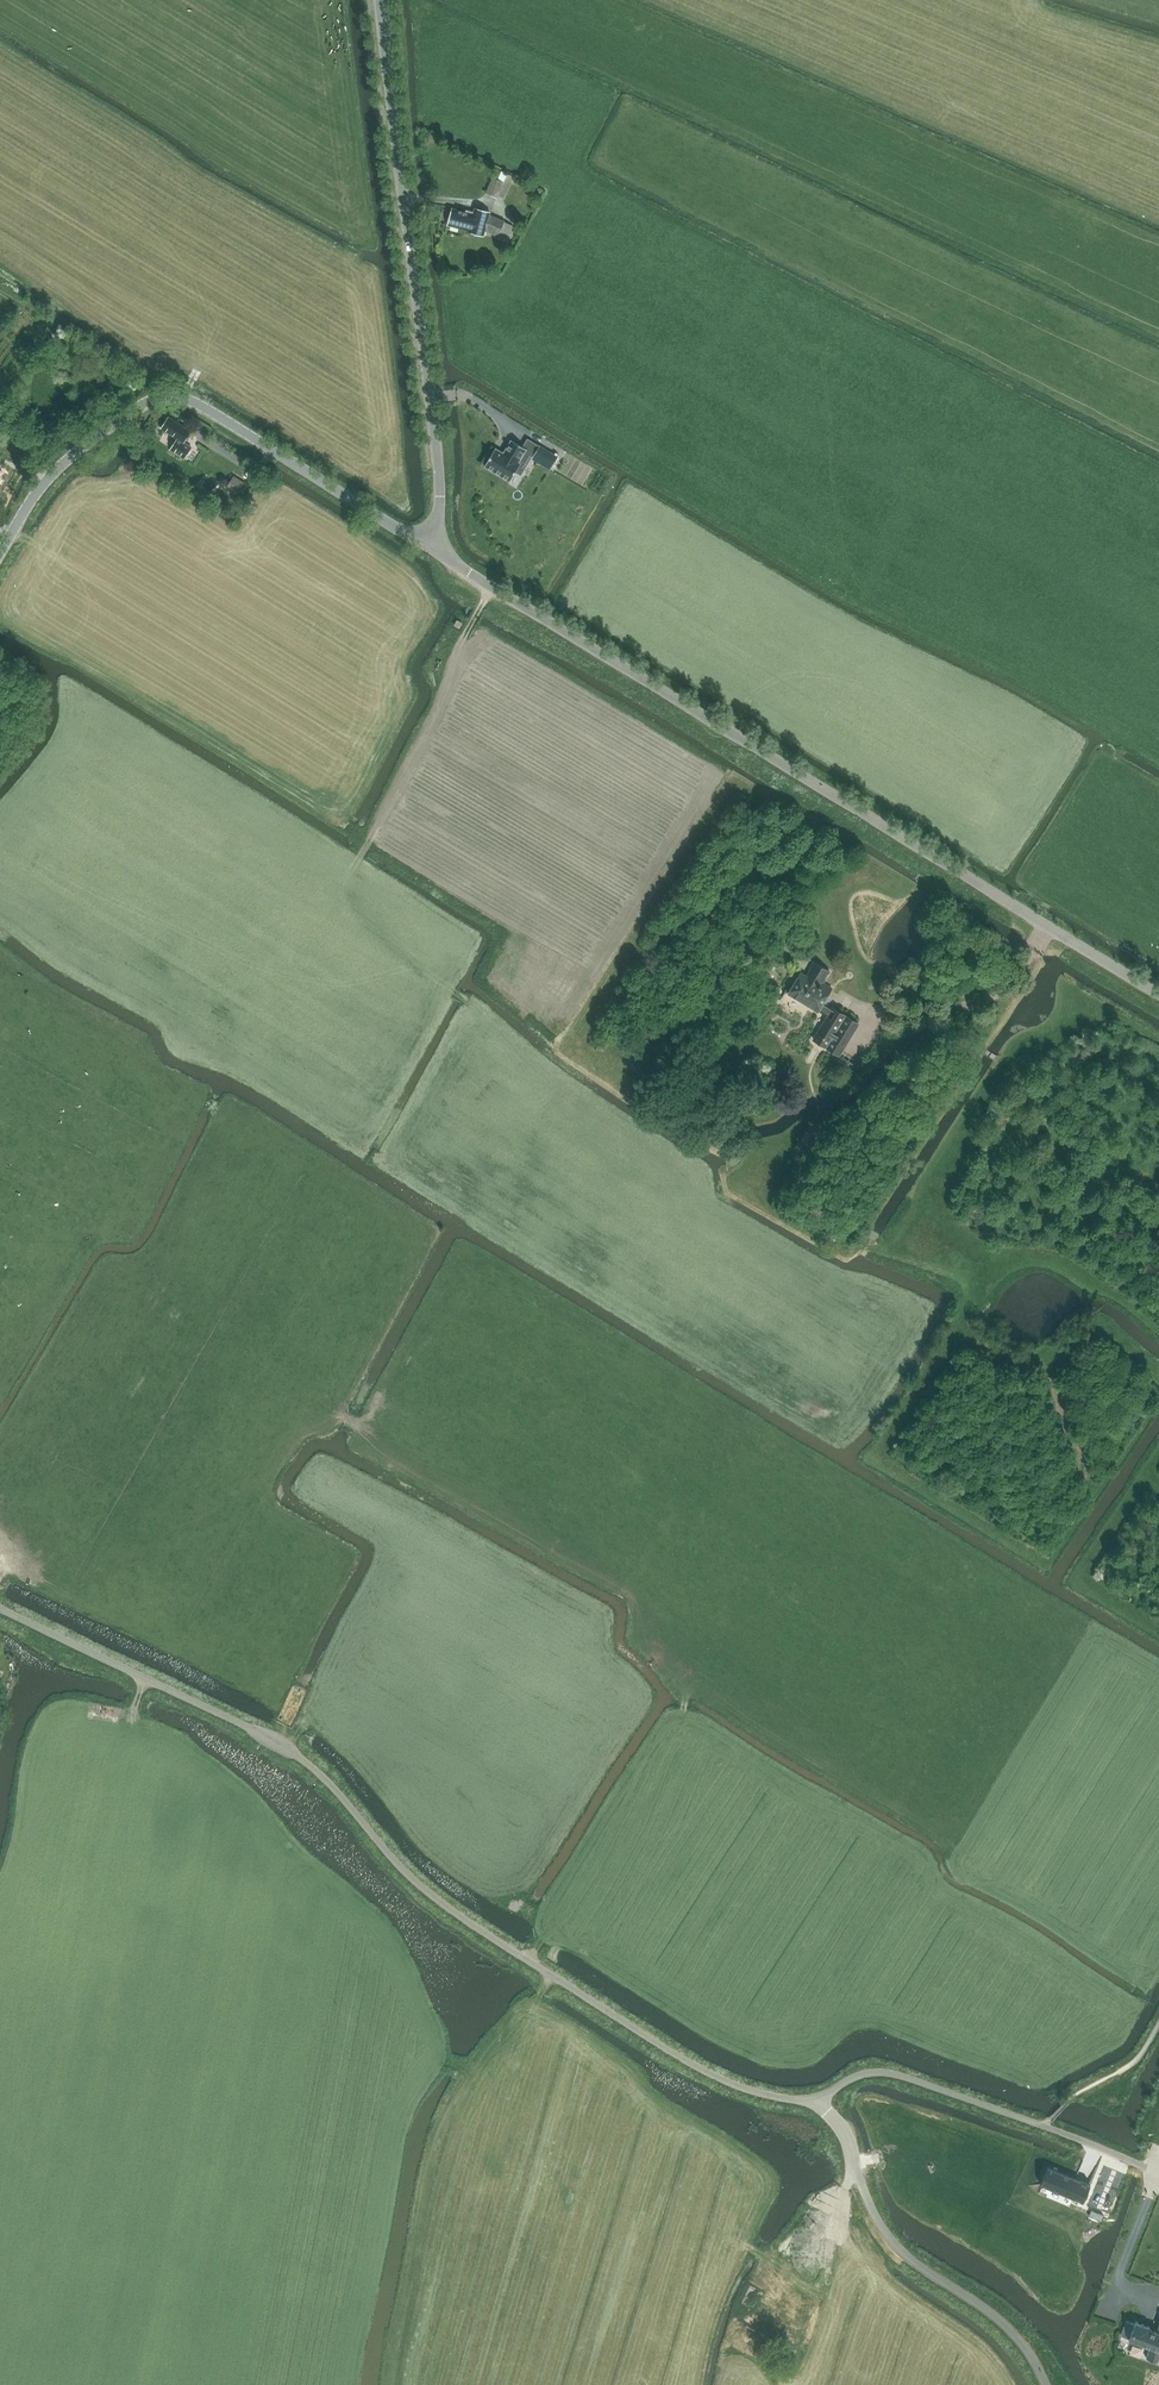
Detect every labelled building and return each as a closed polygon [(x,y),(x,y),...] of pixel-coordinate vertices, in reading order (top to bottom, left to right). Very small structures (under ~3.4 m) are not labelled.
[(504,163),(500,171),(507,174),(511,166),(504,163)] [(504,183),(493,178),(486,193),(497,198),(504,183)] [(452,208),(448,225),(469,230),(469,231),(484,235),(485,230),(499,236),(499,235),(508,239),(514,225),(505,222),(505,221),(490,214),(490,212),(475,208),(474,214),(452,208)] [(185,459),(192,448),(184,443),(192,431),(185,426),(169,416),(161,428),(177,439),(170,450),(185,459)] [(496,448),(485,466),(509,480),(515,471),(521,475),(534,454),(552,466),(558,456),(527,438),(523,446),(512,440),(504,453),(496,448)] [(235,475),(227,488),(237,494),(245,481),(235,475)] [(463,622),(457,619),(454,625),(460,628),(463,622)] [(807,961),(812,953),(806,949),(800,957),(807,961)] [(832,989),(824,983),(831,971),(814,960),(805,975),(801,972),(787,994),(792,997),(793,996),(813,1009),(818,1013),(819,1011),(827,1015),(812,1039),(838,1055),(858,1023),(833,1007),(832,1009),(824,1004),(832,989)] [(839,1054),(854,1064),(857,1058),(843,1049),(839,1054)] [(1053,2154),(1051,2159),(1048,2167),(1046,2172),(1060,2178),(1062,2173),(1063,2173),(1069,2161),(1053,2154)] [(1109,2192),(1067,2175),(1061,2192),(1102,2210),(1109,2192)] [(1149,2305),(1158,2310),(1158,2298),(1154,2295),(1149,2305)] [(1121,2335),(1129,2338),(1150,2346),(1146,2358),(1158,2362),(1158,2358),(1158,2325),(1157,2331),(1149,2328),(1150,2326),(1136,2321),(1135,2323),(1134,2322),(1134,2323),(1126,2320),(1121,2335)] [(1111,2367),(1114,2357),(1107,2355),(1105,2365),(1111,2367)]
